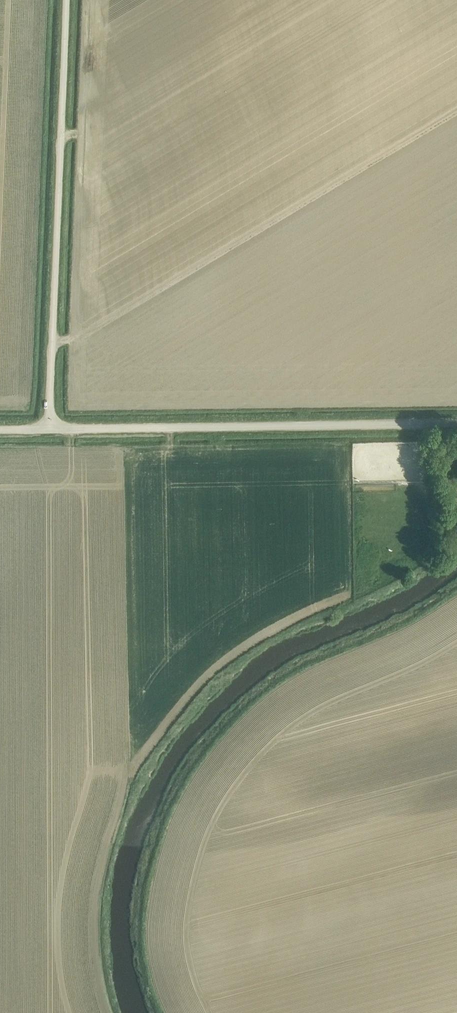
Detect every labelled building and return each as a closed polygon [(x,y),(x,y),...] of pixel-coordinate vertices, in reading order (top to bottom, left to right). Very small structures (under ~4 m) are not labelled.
[(441,441),(441,451),(456,451),(456,440),(441,441)]
